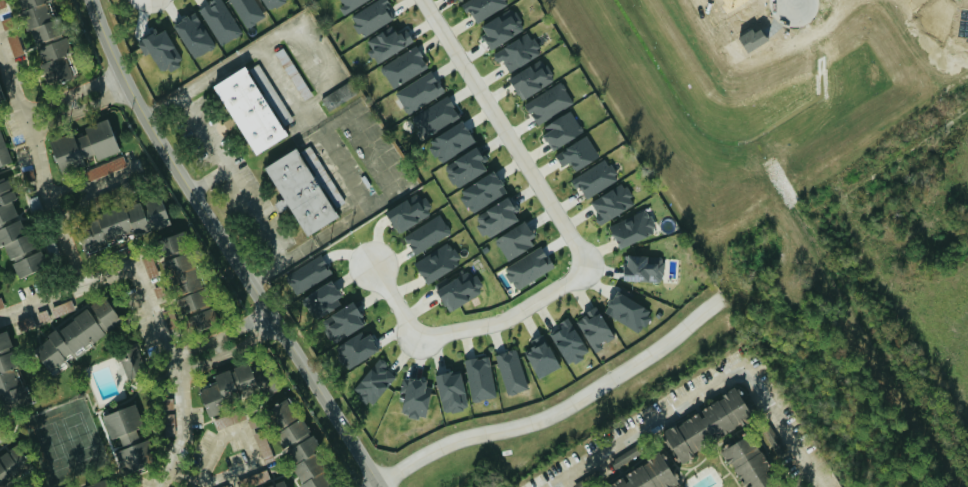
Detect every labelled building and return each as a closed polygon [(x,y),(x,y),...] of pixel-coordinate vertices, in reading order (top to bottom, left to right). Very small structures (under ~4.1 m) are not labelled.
[(59,33),(48,0),(20,0),(33,41),(59,33)] [(223,0),(212,0),(198,8),(221,45),(242,32),(223,0)] [(264,18),(255,0),(232,0),(244,27),(264,18)] [(287,0),(261,0),(265,10),(287,0)] [(368,0),(341,0),(343,4),(340,6),(343,12),(368,0)] [(397,16),(386,0),(376,0),(351,16),(364,37),(397,16)] [(508,0),(466,0),(460,3),(466,13),(470,11),(477,22),(509,3),(508,0)] [(525,29),(514,8),(499,16),(498,14),(478,25),(490,47),(525,29)] [(191,58),(214,47),(197,10),(173,21),(191,58)] [(377,63),(413,40),(405,27),(397,32),(392,24),(368,40),(373,48),(369,50),(377,63)] [(161,74),(183,64),(166,28),(139,41),(145,54),(151,51),(161,74)] [(510,71),(541,52),(529,30),(492,53),(497,62),(502,59),(510,71)] [(14,56),(24,53),(17,33),(7,36),(14,56)] [(65,52),(70,51),(67,37),(38,43),(42,62),(41,62),(46,82),(70,77),(65,52)] [(380,66),(393,87),(428,66),(416,45),(380,66)] [(555,78),(545,61),(532,69),(529,64),(507,77),(521,99),(555,78)] [(252,153),(287,134),(282,125),(292,120),(262,66),(250,72),(245,64),(212,82),(252,153)] [(445,91),(432,70),(395,91),(408,113),(445,91)] [(574,102),(561,80),(524,103),(537,124),(574,102)] [(329,109),(353,94),(345,83),(322,97),(329,109)] [(460,116),(447,95),(412,116),(425,137),(460,116)] [(550,147),(582,132),(572,110),(540,124),(550,147)] [(58,170),(118,152),(108,117),(82,125),(85,133),(73,136),(72,132),(48,139),(58,170)] [(475,142),(462,119),(426,141),(440,163),(475,142)] [(0,128),(0,165),(12,161),(0,128)] [(562,165),(569,161),(574,169),(599,155),(586,134),(554,153),(562,165)] [(304,235),(338,216),(333,207),(343,202),(312,144),(298,151),(296,146),(262,164),(281,198),(274,202),(279,211),(288,206),(304,235)] [(487,171),(482,161),(485,160),(478,146),(444,163),(455,186),(487,171)] [(85,181),(127,165),(124,155),(82,171),(85,181)] [(570,179),(575,188),(580,185),(586,197),(619,178),(607,157),(570,179)] [(471,213),(507,191),(493,170),(458,191),(471,213)] [(11,200),(16,198),(6,174),(0,177),(0,221),(17,214),(11,200)] [(635,203),(624,182),(589,200),(601,221),(635,203)] [(406,199),(385,210),(396,232),(433,213),(424,195),(409,203),(406,199)] [(473,214),(484,236),(520,219),(509,197),(473,214)] [(619,247),(657,229),(647,208),(608,226),(619,247)] [(404,236),(415,254),(451,231),(439,213),(404,236)] [(9,257),(34,246),(21,217),(0,226),(0,244),(2,243),(9,257)] [(507,258),(536,239),(524,219),(494,238),(507,258)] [(176,295),(174,296),(180,313),(205,303),(177,231),(154,240),(176,295)] [(424,281),(462,262),(451,241),(414,261),(424,281)] [(516,289),(554,266),(541,245),(503,267),(516,289)] [(11,260),(17,276),(47,265),(41,249),(11,260)] [(296,293),(332,273),(321,253),(285,273),(296,293)] [(663,280),(664,256),(624,254),(623,279),(663,280)] [(485,290),(473,269),(436,289),(448,310),(485,290)] [(300,298),(314,319),(343,300),(329,279),(300,298)] [(652,310),(615,289),(603,311),(639,332),(652,310)] [(43,366),(120,324),(107,299),(30,341),(43,366)] [(320,319),(331,342),(365,324),(353,301),(320,319)] [(585,310),(587,313),(576,318),(592,350),(614,339),(597,304),(585,310)] [(217,323),(213,307),(185,315),(189,331),(217,323)] [(36,325),(32,314),(17,320),(21,330),(36,325)] [(548,330),(567,364),(589,352),(570,319),(548,330)] [(12,345),(7,329),(0,331),(0,349),(12,345)] [(369,332),(364,335),(361,330),(334,345),(347,368),(379,350),(369,332)] [(536,377),(559,368),(546,335),(531,341),(533,347),(525,350),(536,377)] [(129,378),(148,369),(136,344),(117,353),(129,378)] [(494,354),(508,395),(529,388),(515,347),(494,354)] [(27,401),(13,350),(0,354),(0,408),(27,401)] [(464,359),(472,401),(496,396),(488,354),(464,359)] [(397,374),(378,358),(354,388),(372,403),(397,374)] [(259,389),(246,360),(214,375),(216,380),(196,390),(207,414),(259,389)] [(460,369),(434,374),(443,412),(468,407),(460,369)] [(425,418),(433,386),(425,384),(426,380),(404,375),(400,391),(405,392),(400,411),(425,418)] [(751,416),(735,388),(661,431),(678,459),(751,416)] [(309,432),(302,416),(296,419),(286,398),(265,408),(283,445),(309,432)] [(101,413),(109,439),(118,436),(122,448),(117,450),(123,470),(152,462),(145,439),(139,441),(135,426),(141,425),(135,403),(101,413)] [(744,486),(780,486),(752,432),(724,446),(744,486)] [(315,451),(320,448),(313,434),(283,449),(303,486),(333,486),(315,451)] [(26,472),(20,449),(0,454),(0,479),(26,472)] [(677,483),(661,454),(600,486),(670,486),(677,483)] [(106,477),(81,485),(82,486),(110,486),(106,477)]
